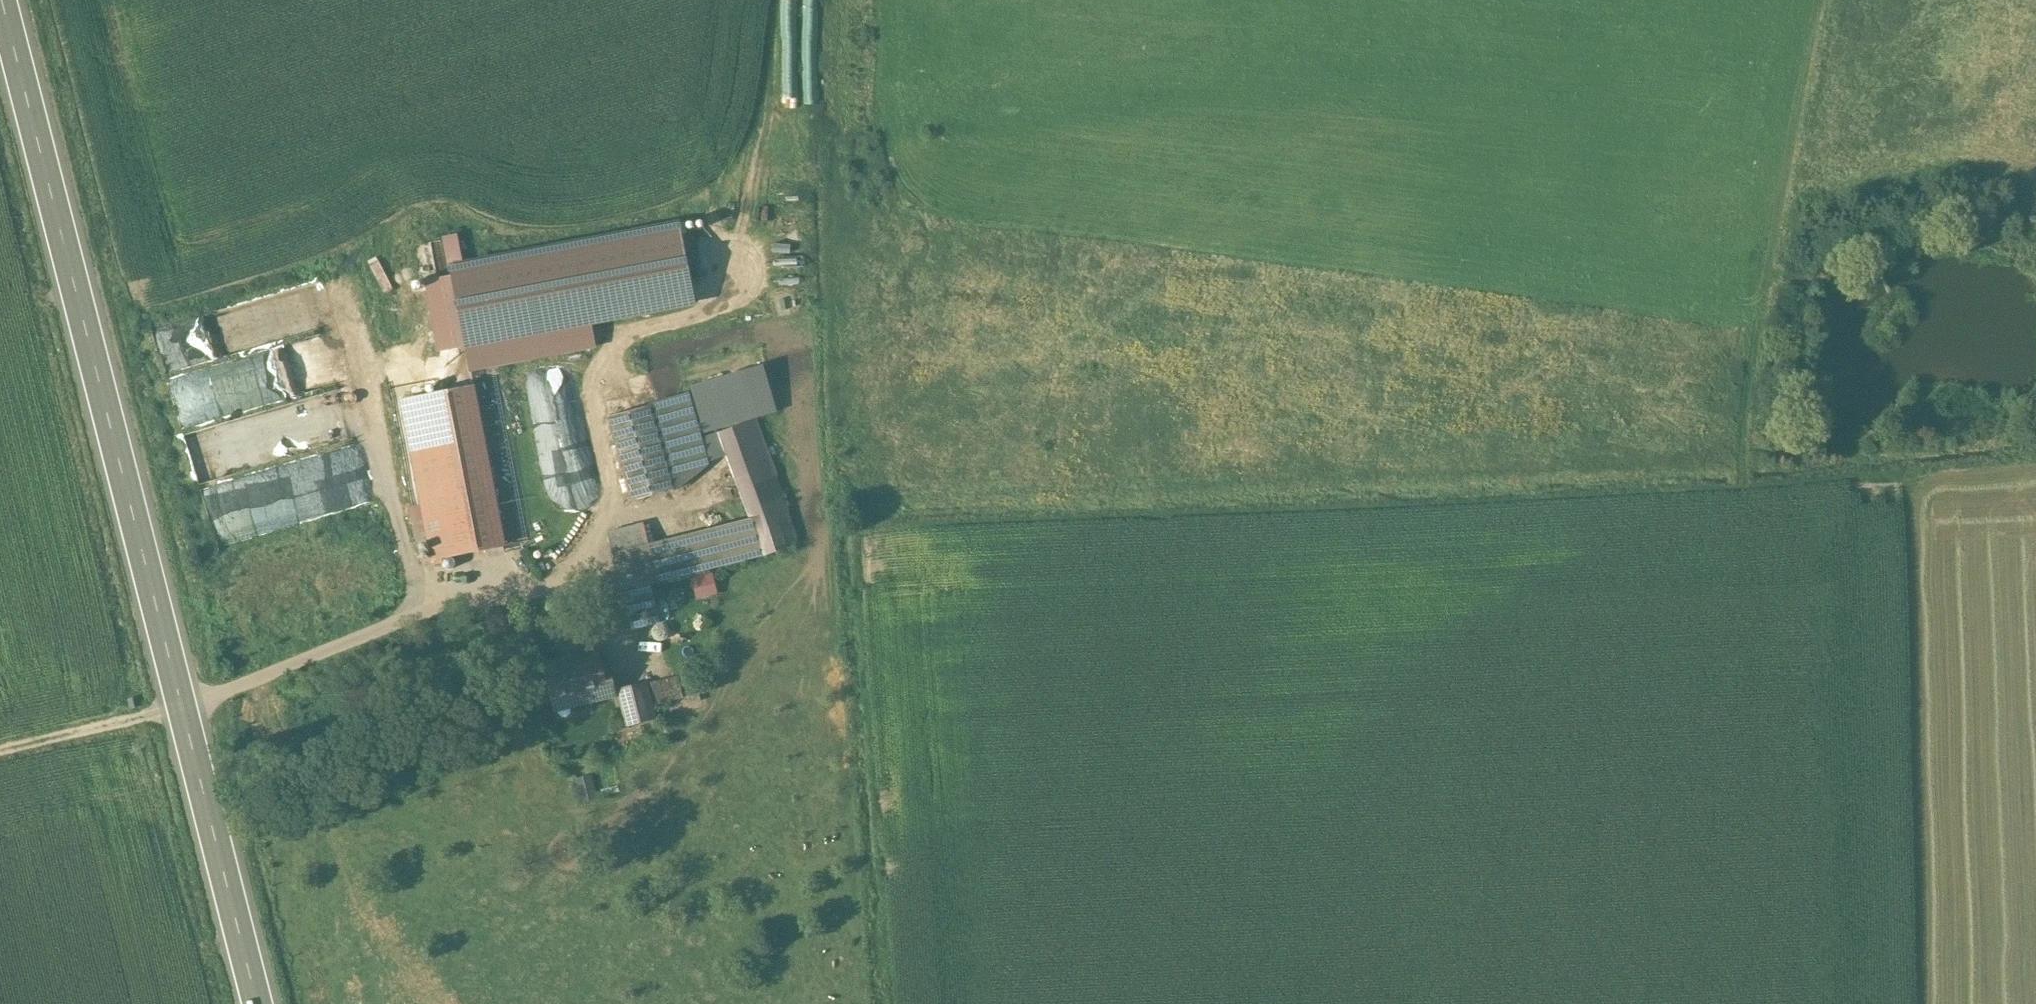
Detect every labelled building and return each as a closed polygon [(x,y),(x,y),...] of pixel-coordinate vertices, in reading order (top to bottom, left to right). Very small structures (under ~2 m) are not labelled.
[(466,351),(695,305),(678,223),(465,266),(459,237),(444,240),(466,351)] [(429,265),(419,267),(423,285),(433,283),(429,265)] [(721,432),(756,420),(778,412),(762,366),(693,390),(709,436),(721,432)] [(474,387),(403,401),(434,559),(472,552),(472,551),(504,545),(474,387)] [(687,395),(650,406),(674,491),(707,461),(699,441),(700,440),(687,395)] [(552,410),(549,397),(533,400),(542,436),(553,433),(554,437),(574,432),(568,406),(552,410)] [(650,406),(610,417),(634,502),(674,491),(650,406)] [(756,420),(721,432),(728,454),(737,480),(773,467),(756,420)] [(709,436),(700,440),(699,441),(707,461),(728,454),(721,432),(709,436)] [(798,542),(773,467),(737,480),(759,538),(764,555),(798,542)] [(644,525),(609,534),(613,554),(649,546),(644,525)] [(713,529),(649,546),(657,580),(723,563),(713,529)] [(759,538),(721,551),(726,569),(764,555),(759,538)] [(649,546),(613,554),(613,555),(621,589),(622,589),(649,582),(657,580),(649,546)] [(716,572),(693,578),(698,600),(721,594),(716,572)] [(649,582),(622,589),(627,608),(654,602),(649,582)] [(654,602),(627,608),(632,629),(659,623),(654,602)] [(596,650),(577,654),(577,657),(545,665),(555,703),(571,699),(573,705),(615,695),(609,672),(602,673),(596,650)] [(678,677),(648,684),(653,705),(683,698),(678,677)] [(646,684),(619,691),(628,725),(655,718),(646,684)]
